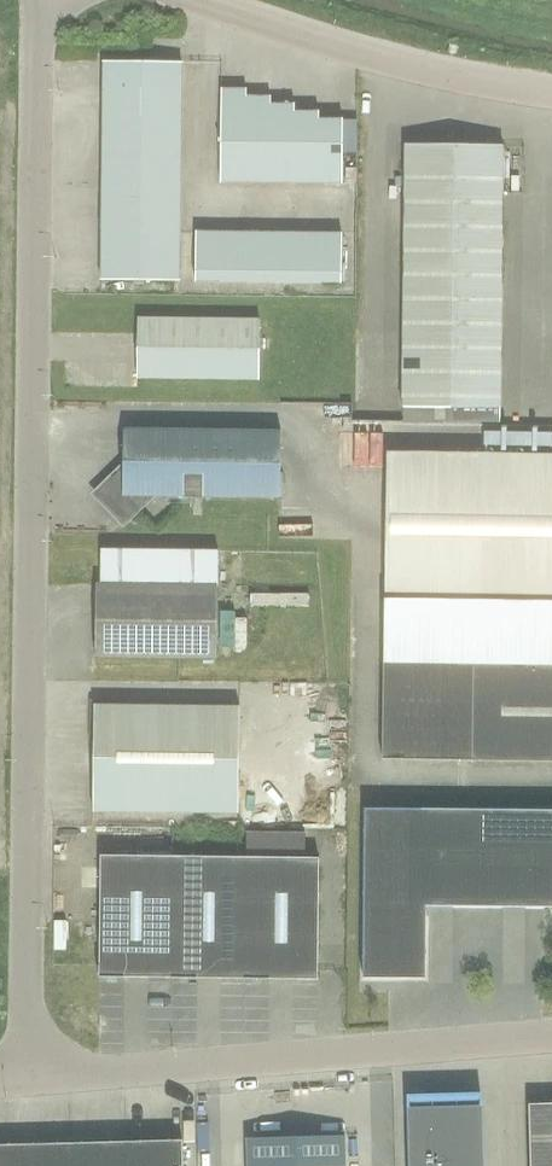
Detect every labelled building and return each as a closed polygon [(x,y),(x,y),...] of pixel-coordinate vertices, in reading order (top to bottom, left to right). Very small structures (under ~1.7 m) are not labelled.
[(144,87),(144,62),(105,61),(105,86),(144,87)] [(182,87),(183,62),(144,62),(144,87),(182,87)] [(143,111),(144,87),(105,86),(104,110),(143,111)] [(182,111),(182,87),(144,87),(143,111),(182,111)] [(247,143),(248,97),(248,89),(222,89),(222,143),(247,143)] [(271,143),(272,104),(272,97),(248,97),(247,143),(271,143)] [(296,144),(296,112),(296,104),(272,104),(271,143),(296,144)] [(143,135),(143,111),(104,110),(104,135),(143,135)] [(182,135),(182,111),(143,111),(143,135),(182,135)] [(320,144),(320,119),(320,112),(296,112),(296,144),(295,183),(319,183),(320,144)] [(344,120),(320,119),(320,144),(319,183),(344,183),(344,120)] [(143,159),(143,135),(104,135),(104,159),(143,159)] [(182,160),(182,135),(143,135),(143,159),(182,160)] [(247,182),(247,143),(222,143),(221,181),(247,182)] [(271,182),(271,143),(247,143),(247,182),(271,182)] [(295,183),(296,144),(271,143),(271,182),(295,183)] [(431,193),(431,144),(406,144),(406,193),(431,193)] [(455,193),(455,145),(431,144),(431,193),(455,193)] [(479,193),(480,145),(455,145),(455,193),(479,193)] [(504,145),(480,145),(479,193),(504,194),(504,145)] [(142,183),(143,159),(104,159),(104,183),(142,183)] [(181,184),(182,160),(143,159),(142,183),(181,184)] [(142,207),(142,183),(104,183),(103,206),(102,206),(102,207),(103,207),(142,207)] [(181,208),(181,184),(142,183),(142,207),(181,208)] [(455,193),(431,193),(406,193),(406,216),(455,217),(455,193)] [(504,194),(479,193),(455,193),(455,217),(504,217),(504,194)] [(142,232),(142,207),(103,207),(103,230),(101,230),(101,231),(103,232),(103,231),(142,232)] [(181,232),(181,208),(142,207),(142,232),(181,232)] [(454,240),(455,217),(406,216),(405,240),(454,240)] [(503,241),(504,217),(455,217),(454,240),(503,241)] [(181,256),(181,232),(142,232),(103,231),(103,232),(103,255),(181,256)] [(221,281),(222,232),(197,232),(196,281),(221,281)] [(245,282),(246,233),(222,232),(221,281),(245,282)] [(270,282),(270,233),(246,233),(245,282),(270,282)] [(294,282),(294,233),(270,233),(270,282),(294,282)] [(343,234),(318,234),(294,233),(294,282),(342,283),(343,234)] [(503,288),(503,241),(454,240),(405,240),(405,287),(454,288),(503,288)] [(180,281),(181,256),(103,255),(103,280),(180,281)] [(453,311),(454,288),(405,287),(405,311),(453,311)] [(502,312),(503,288),(454,288),(453,311),(502,312)] [(453,335),(453,311),(405,311),(404,335),(453,335)] [(502,335),(502,312),(453,311),(453,335),(502,335)] [(138,378),(260,379),(261,319),(139,318),(138,378)] [(453,359),(453,335),(404,335),(404,358),(453,359)] [(502,359),(502,335),(453,335),(453,359),(502,359)] [(453,382),(453,359),(404,358),(404,382),(453,382)] [(502,383),(502,359),(453,359),(453,382),(502,383)] [(452,407),(453,382),(404,382),(404,406),(452,407)] [(501,407),(502,383),(453,382),(452,407),(501,407)] [(281,497),(282,432),(125,430),(125,468),(98,494),(125,521),(151,496),(281,497)] [(388,452),(385,597),(551,600),(551,454),(388,452)] [(98,583),(97,656),(218,658),(220,551),(102,549),(101,583),(98,583)] [(385,597),(383,759),(473,760),(551,761),(551,600),(385,597)] [(95,705),(94,811),(239,813),(241,706),(95,705)] [(364,978),(427,978),(427,906),(551,907),(551,810),(366,808),(364,978)] [(320,978),(319,978),(320,858),(306,857),(306,834),(248,833),(247,857),(246,979),(270,979),(270,978),(320,979),(320,978)] [(173,978),(174,899),(175,856),(102,855),(100,965),(100,977),(173,978)] [(246,979),(247,857),(175,856),(174,899),(173,978),(246,979)] [(530,1104),(532,1165),(551,1165),(551,1103),(530,1104)] [(483,1110),(409,1112),(411,1165),(484,1165),(483,1110)] [(237,1138),(238,1165),(347,1165),(346,1135),(237,1138)] [(0,1145),(0,1165),(185,1165),(184,1140),(0,1145)]
